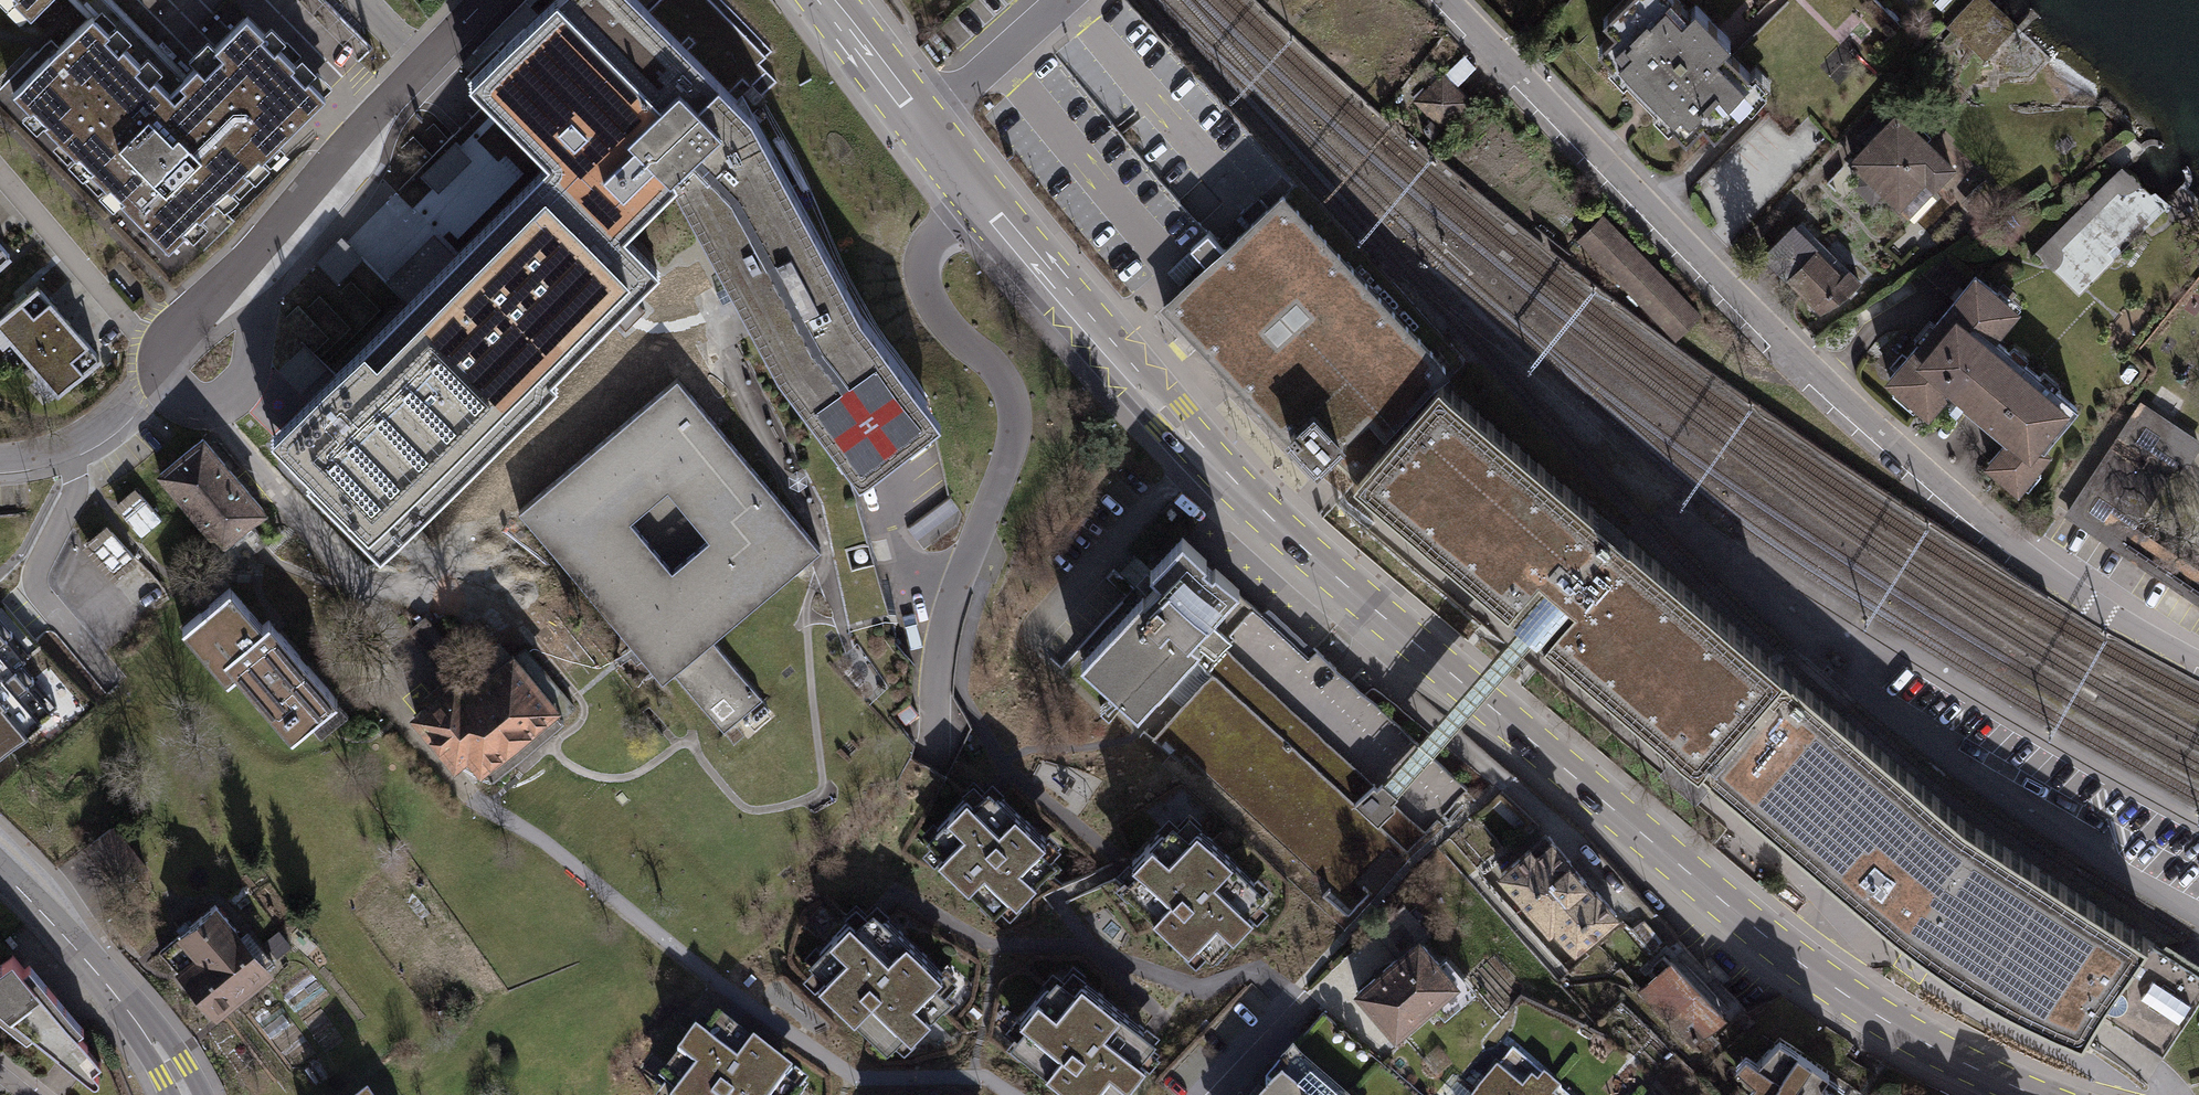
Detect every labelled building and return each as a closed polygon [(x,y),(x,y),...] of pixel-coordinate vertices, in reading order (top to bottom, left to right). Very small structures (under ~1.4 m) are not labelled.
[(13,93),(169,250),(215,204),(325,94),(246,14),(184,77),(169,62),(176,54),(169,47),(162,40),(154,47),(107,0),(78,0),(78,1),(92,14),(13,93)] [(30,16),(47,0),(14,0),(30,16)] [(674,190),(724,275),(777,375),(859,482),(941,419),(861,313),(752,114),(730,92),(648,10),(638,0),(554,0),(471,82),(492,102),(549,160),(565,177),(593,228),(615,221),(674,190)] [(648,10),(730,92),(766,56),(710,0),(658,0),(648,10)] [(1598,55),(1612,69),(1608,72),(1623,87),(1627,83),(1658,115),(1654,119),(1669,134),(1673,130),(1688,144),(1703,131),(1717,143),(1748,111),(1752,115),(1770,98),(1767,96),(1774,89),(1757,72),(1750,78),(1727,55),(1733,49),(1695,11),(1690,16),(1674,0),(1629,0),(1603,26),(1615,38),(1598,55)] [(1473,102),(1443,73),(1423,94),(1434,105),(1425,114),(1444,132),(1473,102)] [(1898,113),(1848,164),(1861,177),(1852,187),(1872,206),(1882,196),(1909,222),(1958,171),(1898,113)] [(479,169),(456,145),(416,184),(439,208),(479,169)] [(552,376),(660,269),(625,234),(615,221),(593,228),(565,177),(549,160),(433,273),(269,433),(312,478),(306,484),(380,559),(558,382),(552,376)] [(2167,210),(2122,166),(2035,254),(2080,298),(2167,210)] [(1987,179),(1961,200),(1982,226),(2008,205),(1987,179)] [(1223,243),(1160,300),(1192,333),(1284,428),(1314,398),(1347,432),(1327,450),(1357,474),(1438,372),(1450,356),(1285,186),(1223,243)] [(1604,215),(1576,242),(1676,343),(1703,316),(1604,215)] [(1840,304),(1862,283),(1801,221),(1796,226),(1794,225),(1761,257),(1820,316),(1840,304)] [(1173,265),(1185,275),(1206,252),(1195,241),(1173,265)] [(11,258),(0,245),(0,267),(11,258)] [(1977,274),(1885,385),(1930,422),(1949,398),(2007,445),(1987,469),(2022,498),(2055,458),(2047,451),(2078,413),(1996,346),(2024,313),(1977,274)] [(0,323),(0,327),(29,361),(71,324),(40,288),(0,323)] [(71,324),(29,361),(61,397),(103,361),(71,324)] [(291,399),(328,365),(300,334),(263,369),(291,399)] [(1694,767),(1783,660),(1438,372),(1357,474),(1353,478),(1372,495),(1517,620),(1524,626),(1533,634),(1694,767)] [(715,640),(821,553),(705,415),(679,384),(520,515),(662,685),(676,674),(724,731),(763,698),(715,640)] [(1314,398),(1284,428),(1317,461),(1327,450),(1347,432),(1314,398)] [(2142,528),(2133,523),(2177,456),(2187,463),(2198,444),(2198,440),(2141,402),(2069,513),(2127,551),(2140,531),(2142,528)] [(202,439),(156,477),(216,548),(207,556),(225,577),(260,548),(264,545),(251,529),(267,515),(202,439)] [(139,482),(117,500),(144,533),(166,516),(139,482)] [(950,497),(907,528),(916,540),(959,509),(950,497)] [(112,572),(137,549),(110,518),(84,541),(112,572)] [(2144,561),(2157,542),(2140,531),(2127,551),(2137,557),(2144,561)] [(2157,542),(2144,561),(2198,597),(2198,570),(2157,542)] [(1082,663),(1136,714),(1200,644),(1192,635),(1230,593),(1180,545),(1140,587),(1148,595),(1139,604),(1082,663)] [(206,614),(179,637),(225,689),(234,681),(290,744),(310,727),(320,739),(345,718),(334,706),(338,703),(274,631),(269,625),(262,630),(229,593),(206,614)] [(1200,644),(1136,714),(1146,724),(1354,921),(1444,819),(1467,793),(1349,685),(1320,659),(1311,669),(1297,652),(1262,623),(1230,593),(1192,635),(1200,644)] [(0,600),(0,776),(2,779),(90,704),(39,644),(38,645),(0,600)] [(1533,634),(1517,620),(1378,783),(1394,797),(1476,700),(1533,634)] [(454,685),(410,722),(454,774),(467,763),(481,780),(488,775),(494,782),(564,724),(561,720),(576,708),(525,647),(465,697),(454,685)] [(1971,817),(1783,660),(1694,767),(1704,775),(1862,907),(1936,969),(2000,1003),(2084,1041),(2093,1025),(2097,1016),(2112,993),(2120,998),(2128,996),(2133,992),(2135,983),(2131,977),(2125,973),(2147,938),(1971,817)] [(965,790),(922,836),(940,852),(934,858),(992,911),(1008,893),(1014,899),(1055,856),(1037,839),(1044,832),(987,780),(972,797),(965,790)] [(1138,860),(1118,881),(1187,948),(1196,940),(1213,956),(1255,912),(1249,906),(1267,888),(1196,820),(1187,829),(1172,815),(1133,855),(1138,860)] [(114,825),(87,846),(118,886),(145,865),(114,825)] [(1531,838),(1496,870),(1551,931),(1555,926),(1577,951),(1623,910),(1553,832),(1538,846),(1531,838)] [(216,899),(157,951),(217,1018),(276,967),(216,899)] [(847,914),(806,959),(821,973),(813,982),(885,1048),(902,1030),(908,1035),(948,991),(932,975),(941,966),(880,910),(871,902),(853,920),(847,914)] [(279,929),(264,941),(277,958),(292,946),(279,929)] [(1422,932),(1356,988),(1397,1036),(1463,979),(1422,932)] [(2179,970),(2159,957),(2164,949),(2147,938),(2125,973),(2131,977),(2135,983),(2133,992),(2128,996),(2120,998),(2112,993),(2097,1016),(2164,1058),(2198,1002),(2198,982),(2179,970)] [(0,959),(0,1015),(26,1034),(31,1029),(93,1078),(96,1078),(98,1077),(99,1075),(98,1071),(92,1064),(101,1058),(76,1028),(82,1022),(28,957),(22,962),(11,949),(0,959)] [(2198,982),(2198,971),(2164,949),(2159,957),(2198,982)] [(1674,956),(1639,989),(1694,1047),(1729,1013),(1674,956)] [(1054,968),(1018,1015),(1026,1021),(1008,1043),(1076,1094),(1090,1094),(1091,1094),(1092,1094),(1119,1094),(1146,1060),(1140,1055),(1156,1034),(1149,1028),(1080,975),(1073,983),(1054,968)] [(671,1094),(790,1094),(781,1088),(788,1079),(715,1023),(701,1042),(691,1035),(655,1082),(672,1094),(671,1094)] [(1752,1087),(1764,1094),(1842,1094),(1846,1090),(1826,1077),(1833,1066),(1784,1032),(1761,1059),(1749,1050),(1738,1063),(1758,1079),(1752,1087)] [(1553,1084),(1514,1050),(1475,1094),(1544,1094),(1553,1084)] [(1273,1094),(1341,1094),(1293,1055),(1266,1086),(1275,1094),(1273,1094)] [(1544,1094),(1566,1094),(1553,1084),(1544,1094)]
